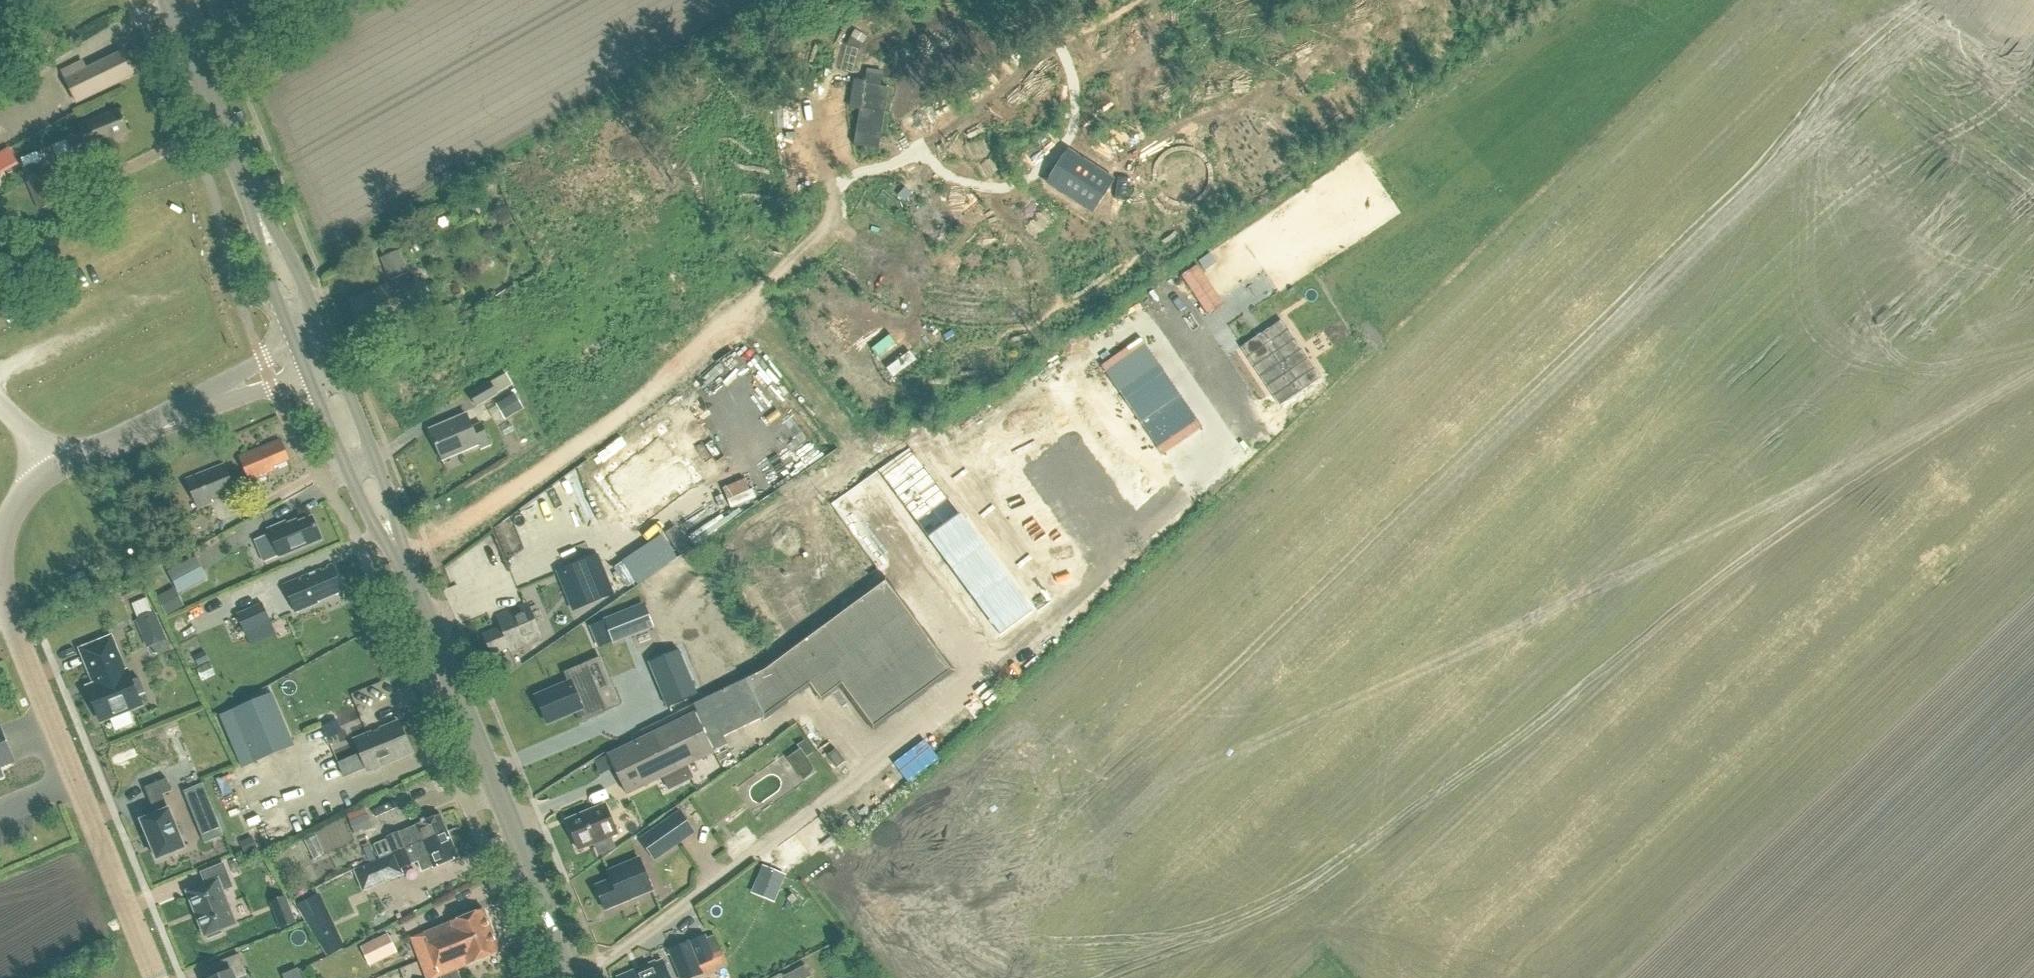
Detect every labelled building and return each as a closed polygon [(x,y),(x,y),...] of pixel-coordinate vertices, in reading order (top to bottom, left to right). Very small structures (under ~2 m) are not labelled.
[(138,75),(127,50),(86,68),(83,61),(62,71),(76,103),(138,75)] [(864,83),(854,144),(878,148),(888,87),(864,83)] [(127,133),(118,110),(79,125),(81,132),(66,138),(75,161),(101,151),(98,143),(127,133)] [(0,162),(0,180),(15,173),(8,158),(0,162)] [(62,198),(51,171),(27,181),(39,208),(62,198)] [(410,273),(401,249),(381,258),(390,281),(410,273)] [(426,306),(415,275),(352,298),(363,329),(405,313),(426,306)] [(1280,321),(1241,348),(1280,405),(1319,378),(1280,321)] [(1141,338),(1101,366),(1162,456),(1203,428),(1141,338)] [(513,385),(504,371),(470,391),(479,406),(513,385)] [(523,410),(515,395),(497,404),(505,420),(523,410)] [(474,428),(468,415),(431,430),(443,459),(480,444),(481,448),(490,445),(482,425),(474,428)] [(289,461),(280,439),(240,455),(250,480),(274,471),(272,467),(289,461)] [(918,455),(885,479),(930,540),(1001,638),(1034,614),(963,516),(918,455)] [(235,494),(225,465),(186,479),(197,508),(235,494)] [(869,511),(888,555),(906,548),(886,503),(869,511)] [(635,525),(638,538),(678,528),(675,515),(635,525)] [(280,558),(322,540),(313,518),(298,524),(297,521),(287,525),(286,523),(268,530),(280,558)] [(620,555),(625,569),(653,559),(648,545),(620,555)] [(613,594),(599,557),(578,565),(592,602),(613,594)] [(207,579),(196,558),(169,572),(180,593),(207,579)] [(343,591),(332,565),(282,586),(294,614),(318,603),(317,602),(343,591)] [(895,595),(911,585),(905,575),(889,585),(895,595)] [(693,705),(715,752),(728,746),(724,736),(763,716),(811,682),(824,699),(844,684),(873,725),(949,671),(885,583),(765,669),(693,705)] [(173,588),(155,597),(165,617),(183,607),(173,588)] [(584,590),(570,596),(578,616),(592,611),(584,590)] [(204,595),(192,599),(199,624),(212,620),(204,595)] [(270,622),(262,604),(237,614),(245,633),(270,622)] [(542,640),(527,604),(498,616),(502,627),(484,634),(491,654),(508,647),(510,652),(542,640)] [(655,629),(645,604),(587,628),(604,669),(624,661),(617,644),(655,629)] [(166,640),(155,613),(137,621),(148,647),(166,640)] [(111,639),(83,651),(97,686),(88,690),(100,721),(141,704),(138,696),(145,693),(139,678),(132,681),(129,673),(125,675),(111,639)] [(595,709),(583,677),(573,680),(575,683),(539,696),(549,720),(583,708),(585,713),(595,709)] [(242,767),(256,763),(296,745),(273,694),(221,714),(242,767)] [(715,752),(693,705),(692,706),(695,712),(607,755),(627,796),(715,752)] [(409,753),(397,724),(353,742),(366,771),(409,753)] [(3,778),(0,770),(14,764),(0,730),(0,779),(3,778)] [(797,769),(801,747),(786,745),(782,766),(797,769)] [(835,758),(826,764),(835,777),(844,771),(835,758)] [(156,815),(142,821),(148,836),(147,836),(151,845),(158,860),(186,849),(169,810),(163,795),(172,792),(167,779),(145,788),(156,815)] [(203,784),(184,792),(198,825),(216,818),(203,784)] [(616,833),(603,804),(565,820),(577,850),(593,843),(599,856),(617,849),(611,835),(616,833)] [(392,854),(445,832),(439,816),(412,827),(412,828),(399,833),(386,838),(386,840),(374,845),(380,858),(392,854)] [(647,866),(693,849),(682,821),(637,838),(647,866)] [(350,829),(352,840),(372,836),(370,825),(350,829)] [(445,832),(392,854),(398,869),(417,862),(421,872),(432,868),(432,869),(456,859),(445,832)] [(652,889),(639,858),(608,871),(611,879),(596,886),(606,909),(652,889)] [(207,886),(188,894),(206,938),(208,937),(209,941),(224,935),(222,931),(237,925),(224,893),(234,889),(224,864),(201,873),(207,886)] [(762,866),(755,883),(777,893),(785,876),(762,866)] [(422,934),(431,956),(490,932),(482,910),(422,934)] [(277,931),(294,930),(293,912),(276,913),(277,931)] [(498,953),(490,932),(431,956),(439,976),(498,953)] [(397,954),(388,934),(361,946),(369,966),(397,954)] [(705,935),(669,951),(680,977),(691,977),(703,973),(700,964),(715,958),(705,935)] [(214,965),(219,977),(217,977),(243,977),(248,976),(239,955),(214,965)] [(618,977),(669,977),(666,971),(659,973),(654,963),(618,977)] [(782,977),(809,977),(810,977),(805,967),(782,977)]
